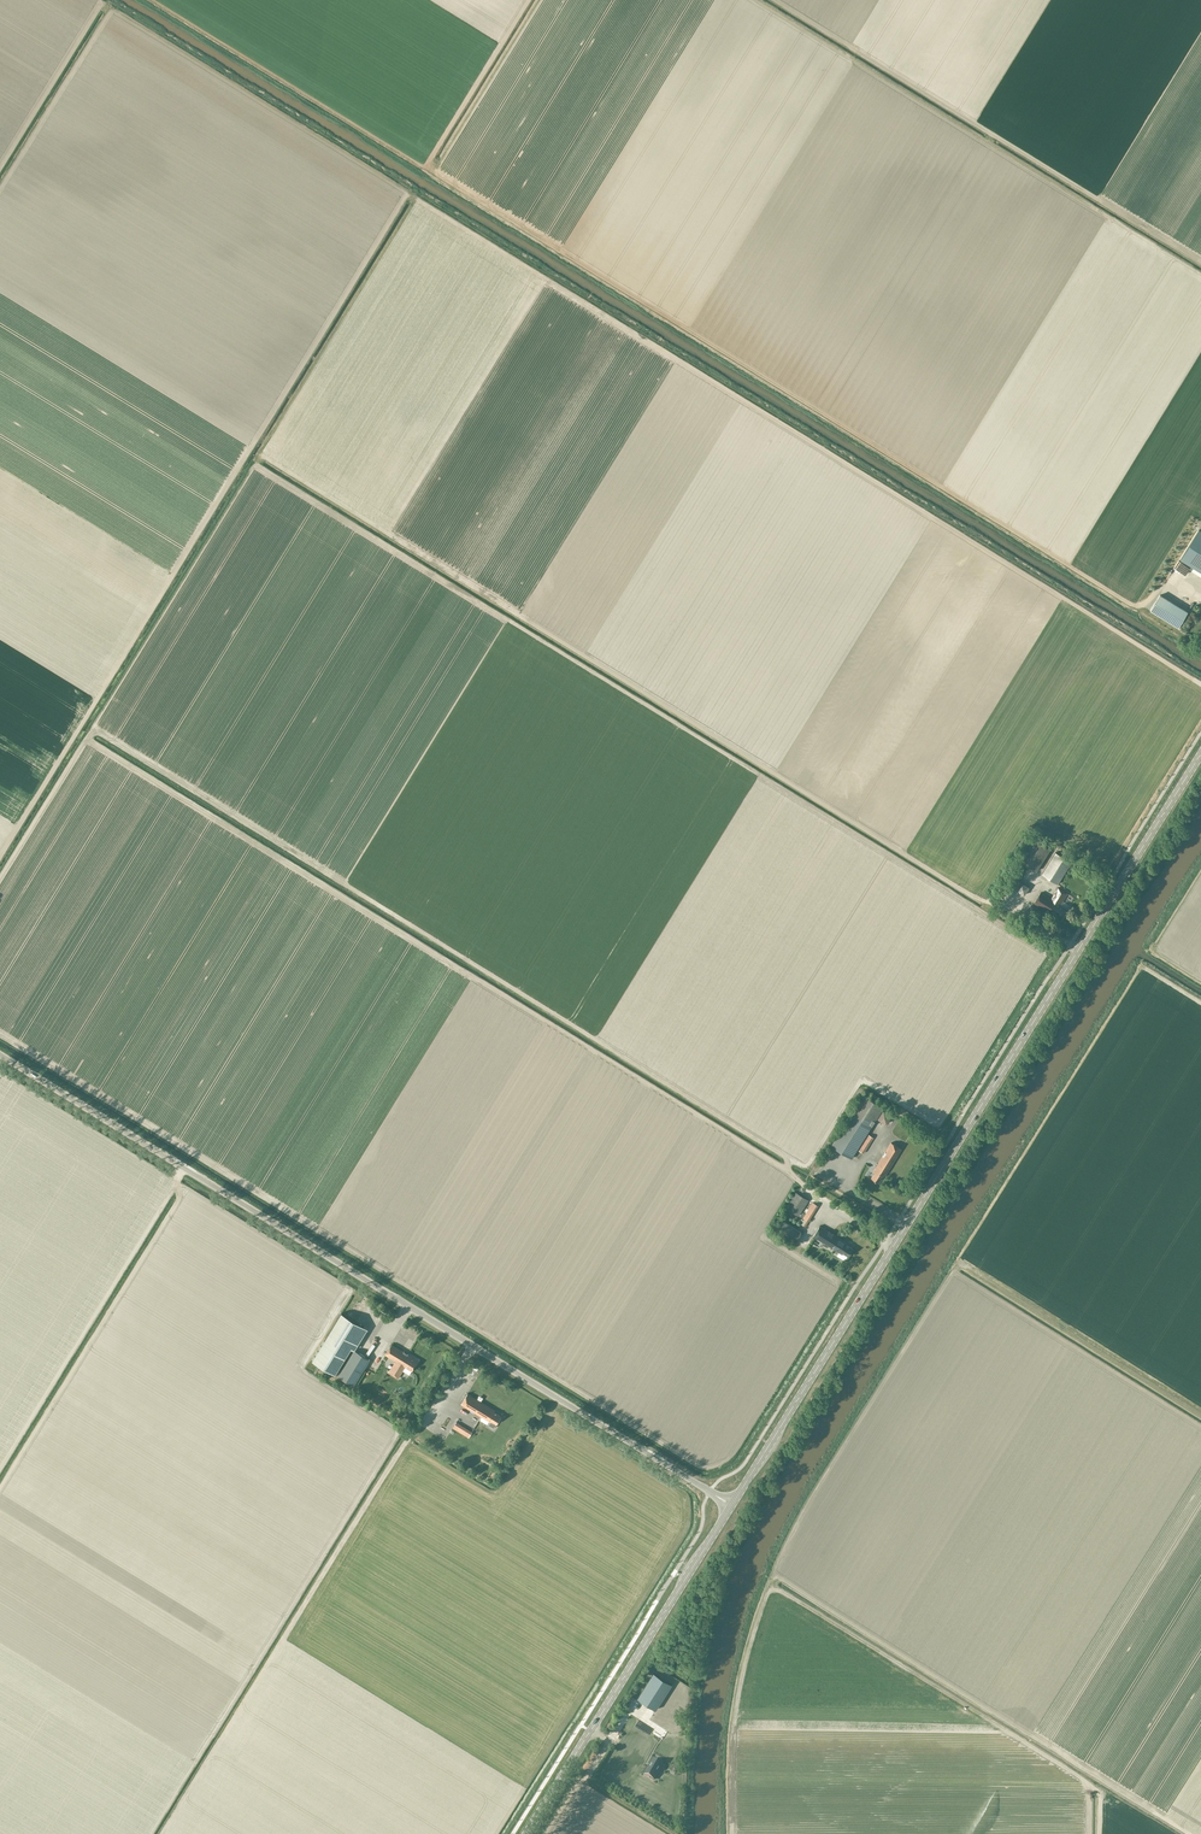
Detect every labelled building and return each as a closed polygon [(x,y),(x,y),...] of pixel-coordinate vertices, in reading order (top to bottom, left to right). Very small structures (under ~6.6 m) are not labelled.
[(1197,530),(1179,558),(1200,572),(1200,533),(1197,530)] [(1159,594),(1150,610),(1177,627),(1187,612),(1159,594)] [(1017,859),(1036,871),(1050,849),(1031,837),(1017,859)] [(1057,884),(1071,862),(1055,852),(1041,874),(1057,884)] [(1023,895),(1029,887),(1016,879),(1011,887),(1023,895)] [(1040,892),(1033,902),(1060,919),(1066,909),(1059,904),(1067,893),(1058,887),(1050,899),(1040,892)] [(1039,916),(1042,912),(1032,905),(1029,910),(1039,916)] [(851,1158),(871,1126),(883,1107),(862,1094),(830,1145),(851,1158)] [(886,1124),(891,1115),(883,1110),(877,1119),(886,1124)] [(863,1153),(873,1137),(867,1134),(858,1149),(863,1153)] [(891,1142),(873,1171),(874,1172),(871,1177),(878,1182),(883,1175),(884,1176),(901,1149),(891,1142)] [(786,1207),(795,1213),(798,1215),(800,1213),(808,1200),(795,1192),(786,1207)] [(808,1221),(813,1213),(818,1205),(812,1201),(804,1213),(802,1217),(808,1221)] [(801,1232),(781,1219),(774,1229),(794,1242),(801,1232)] [(819,1225),(813,1236),(842,1254),(843,1253),(848,1256),(853,1248),(845,1244),(846,1242),(819,1225)] [(370,1358),(355,1349),(368,1328),(341,1312),(312,1360),(335,1374),(351,1348),(353,1350),(338,1374),(353,1384),(370,1358)] [(411,1370),(418,1360),(391,1343),(385,1354),(395,1360),(388,1372),(397,1378),(405,1366),(411,1370)] [(497,1421),(501,1415),(494,1411),(494,1410),(467,1393),(461,1404),(490,1422),(491,1420),(496,1424),(498,1421),(497,1421)] [(468,1438),(472,1432),(456,1422),(452,1428),(468,1438)] [(477,1427),(473,1434),(477,1436),(481,1430),(477,1427)] [(653,1672),(637,1698),(655,1710),(672,1684),(653,1672)] [(645,1759),(642,1765),(647,1769),(651,1763),(645,1759)] [(653,1760),(644,1775),(654,1781),(662,1766),(653,1760)]
